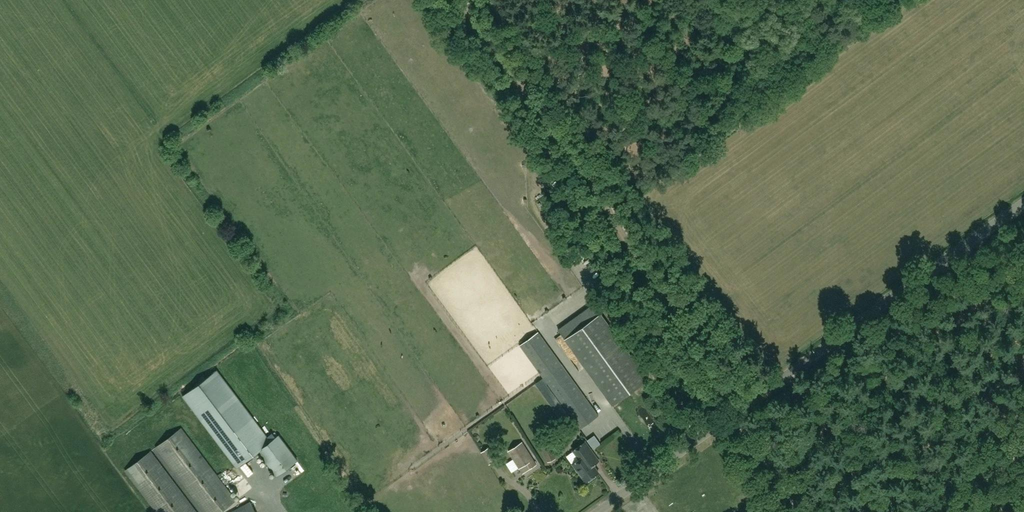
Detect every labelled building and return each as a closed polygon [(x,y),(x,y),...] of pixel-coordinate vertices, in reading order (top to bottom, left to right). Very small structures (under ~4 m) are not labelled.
[(649,379),(600,312),(564,338),(613,405),(636,388),(640,393),(644,391),(640,385),(649,379)] [(520,345),(544,377),(581,428),(599,415),(538,332),(520,345)] [(217,370),(183,396),(237,468),(258,451),(276,475),(297,460),(279,436),(271,442),(217,370)] [(536,383),(564,421),(570,417),(542,378),(536,383)] [(237,500),(182,427),(155,447),(204,511),(221,511),(237,500)] [(522,442),(509,451),(523,473),(537,464),(522,442)] [(599,460),(585,442),(573,450),(580,459),(573,464),(586,482),(599,472),(593,465),(599,460)] [(548,462),(556,458),(550,443),(541,446),(548,462)] [(489,447),(482,452),(490,464),(497,459),(489,447)] [(151,451),(124,471),(156,511),(198,511),(151,451)] [(250,501),(230,511),(256,511),(250,501)]
